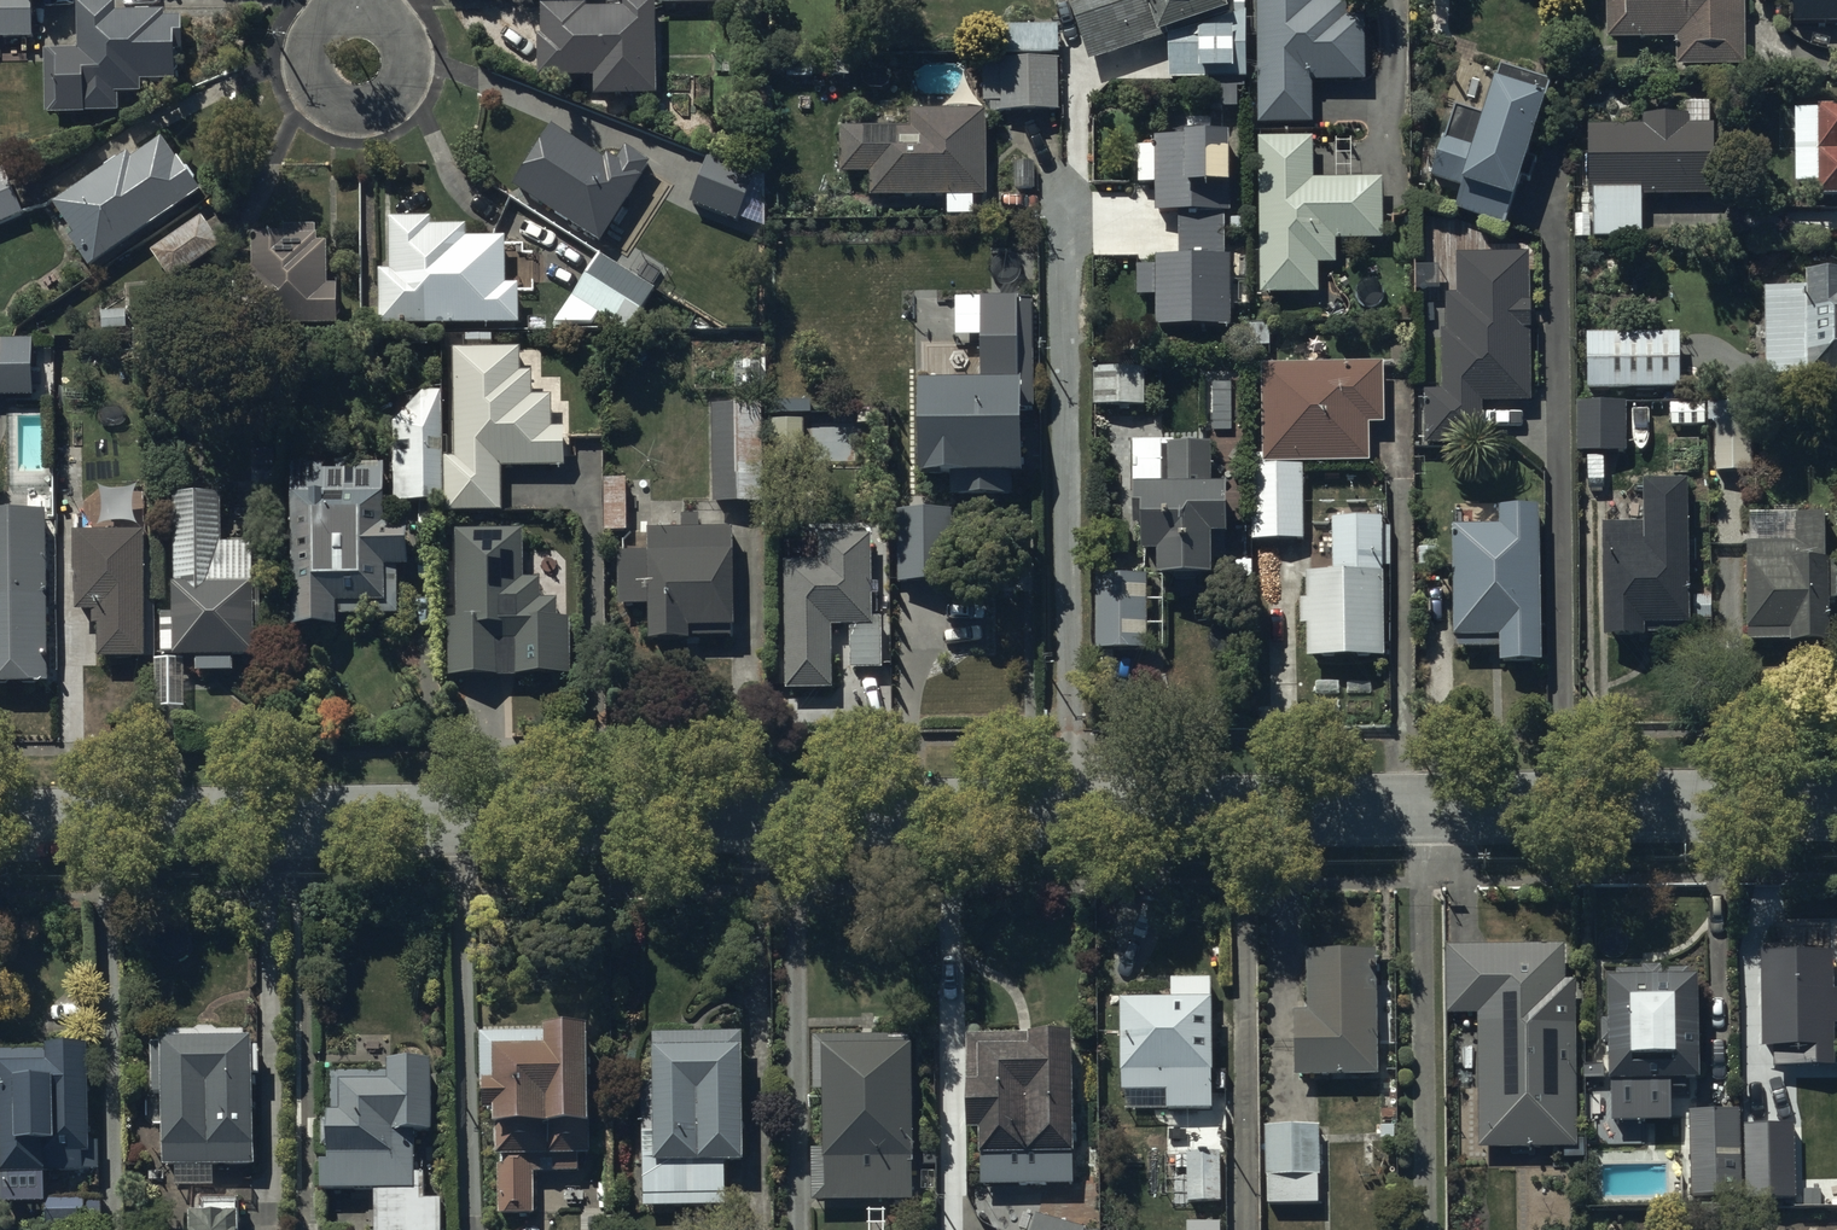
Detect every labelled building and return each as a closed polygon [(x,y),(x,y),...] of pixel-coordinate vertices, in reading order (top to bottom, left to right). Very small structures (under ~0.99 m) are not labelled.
[(33,38),(32,0),(0,0),(0,39),(33,38)] [(76,46),(43,46),(44,112),(117,111),(116,90),(140,89),(139,76),(171,76),(171,46),(181,46),(181,12),(165,12),(164,5),(114,6),(113,0),(75,0),(76,46)] [(655,1),(623,1),(623,0),(588,0),(588,5),(542,6),(542,37),(539,37),(539,80),(594,79),(595,98),(657,97),(655,1)] [(1089,64),(1168,35),(1168,81),(1245,81),(1244,12),(1228,18),(1222,0),(1066,0),(1089,64)] [(1256,123),(1311,124),(1310,83),(1364,82),(1363,17),(1343,17),(1343,1),(1315,2),(1315,0),(1255,0),(1256,123)] [(1742,0),(1604,0),(1605,40),(1675,39),(1675,67),(1743,66),(1742,0)] [(1836,24),(1836,0),(1791,0),(1791,24),(1836,24)] [(1057,112),(1057,28),(1004,28),(1004,61),(985,61),(985,104),(993,104),(993,112),(1057,112)] [(1481,117),(1453,108),(1430,177),(1460,187),(1453,210),(1504,227),(1515,194),(1522,197),(1535,160),(1526,157),(1551,84),(1498,66),(1481,117)] [(987,198),(987,111),(911,111),(911,129),(903,129),(903,117),(900,117),(900,101),(881,101),(881,117),(863,117),(863,129),(841,129),(841,174),(871,174),(871,197),(948,197),(948,216),(975,216),(975,198),(987,198)] [(1711,197),(1711,125),(1709,125),(1709,104),(1686,103),(1686,115),(1656,116),(1640,128),(1587,128),(1587,197),(1591,197),(1591,217),(1573,217),(1573,238),(1640,238),(1640,197),(1711,197)] [(1815,107),(1815,111),(1794,111),(1794,184),(1816,184),(1816,197),(1836,198),(1836,107),(1815,107)] [(615,169),(553,129),(514,188),(601,244),(652,166),(628,150),(615,169)] [(156,133),(50,206),(90,265),(197,191),(156,133)] [(1226,214),(1227,138),(1152,137),(1153,148),(1137,148),(1137,185),(1153,185),(1153,214),(1178,214),(1178,258),(1154,258),(1154,267),(1136,267),(1136,297),(1154,297),(1153,327),(1227,328),(1227,257),(1223,257),(1223,214),(1226,214)] [(1310,138),(1257,138),(1258,293),(1317,293),(1317,265),(1334,265),(1334,241),(1383,241),(1383,178),(1311,179),(1310,138)] [(755,174),(711,156),(691,203),(735,221),(755,174)] [(3,168),(0,170),(0,226),(25,214),(3,168)] [(203,217),(151,252),(171,281),(223,246),(203,217)] [(327,256),(327,244),(318,244),(318,237),(316,237),(316,227),(285,227),(285,237),(253,237),(253,270),(245,270),(245,276),(230,276),(230,312),(246,312),(246,327),(338,327),(338,316),(342,316),(342,298),(338,298),(338,287),(327,287),(327,273),(331,273),(331,256),(327,256)] [(435,228),(394,228),(394,280),(382,280),(382,334),(522,334),(522,295),(509,295),(509,247),(469,247),(470,236),(435,237),(435,228)] [(1424,391),(1423,445),(1481,445),(1481,403),(1530,402),(1529,255),(1455,255),(1455,293),(1445,293),(1445,331),(1440,331),(1441,391),(1424,391)] [(652,290),(605,259),(580,297),(628,328),(652,290)] [(1763,290),(1763,377),(1836,376),(1836,274),(1806,274),(1806,289),(1763,290)] [(951,477),(951,497),(1014,496),(1014,476),(1026,476),(1024,411),(1034,411),(1034,300),(982,300),(981,386),(921,386),(922,477),(951,477)] [(1678,390),(1678,335),(1585,335),(1585,392),(1589,392),(1589,401),(1604,401),(1604,390),(1678,390)] [(32,339),(0,339),(0,394),(33,394),(32,339)] [(524,357),(457,357),(459,466),(449,466),(449,535),(473,535),(473,520),(504,520),(504,474),(568,474),(568,435),(556,435),(556,403),(536,403),(536,379),(524,379),(524,357)] [(1382,364),(1259,364),(1260,455),(1252,455),(1252,540),(1303,540),(1303,463),(1368,463),(1368,423),(1382,423),(1382,364)] [(1143,369),(1092,369),(1092,407),(1143,407),(1143,369)] [(441,503),(441,392),(393,392),(395,503),(441,503)] [(1625,403),(1575,403),(1576,452),(1625,451),(1625,403)] [(762,503),(763,405),(714,405),(714,503),(762,503)] [(803,421),(772,421),(773,462),(804,462),(803,421)] [(1224,535),(1223,488),(1210,489),(1209,445),(1165,445),(1165,450),(1135,451),(1136,508),(1143,508),(1144,554),(1160,554),(1160,579),(1209,579),(1209,536),(1224,535)] [(386,464),(291,465),(294,629),(337,628),(337,618),(399,617),(398,569),(410,569),(410,518),(387,519),(386,464)] [(1687,627),(1685,483),(1642,483),(1643,524),(1601,525),(1602,639),(1644,638),(1644,626),(1687,627)] [(174,659),(195,659),(196,674),(234,674),(234,659),(256,659),(254,544),(221,544),(221,497),(176,496),(176,615),(161,615),(162,656),(174,656),(174,659)] [(732,623),(731,524),(698,524),(698,509),(681,509),(682,523),(648,523),(648,546),(616,546),(617,601),(648,600),(648,636),(690,635),(690,631),(730,631),(730,623),(732,623)] [(1540,664),(1536,509),(1498,510),(1498,527),(1451,528),(1451,641),(1456,641),(1456,649),(1497,650),(1497,664),(1540,664)] [(46,514),(0,514),(0,685),(48,684),(46,514)] [(1825,569),(1825,516),(1792,516),(1792,545),(1745,545),(1745,642),(1789,642),(1789,645),(1828,645),(1828,602),(1836,602),(1836,569),(1825,569)] [(1305,627),(1305,658),(1385,658),(1384,576),(1381,576),(1381,568),(1389,567),(1389,528),(1382,528),(1382,520),(1331,520),(1331,574),(1305,574),(1305,601),(1298,601),(1299,626),(1305,627)] [(872,614),(872,530),(819,530),(819,558),(785,558),(785,685),(833,685),(833,621),(851,621),(851,663),(882,663),(882,614),(872,614)] [(146,659),(146,648),(156,648),(156,627),(151,627),(151,620),(145,620),(144,533),(75,532),(77,613),(93,614),(93,626),(98,626),(98,659),(146,659)] [(527,537),(459,537),(460,627),(455,627),(455,683),(575,682),(574,627),(561,627),(561,605),(544,605),(544,586),(528,586),(527,537)] [(1148,576),(1096,576),(1096,650),(1164,650),(1163,602),(1148,602),(1148,576)] [(180,667),(154,666),(154,705),(180,705),(180,667)] [(1563,978),(1563,943),(1446,943),(1446,1012),(1476,1012),(1476,1147),(1575,1147),(1575,978),(1563,978)] [(1820,953),(1820,951),(1796,951),(1796,948),(1763,948),(1763,955),(1761,955),(1762,1050),(1774,1050),(1774,1063),(1833,1063),(1833,1025),(1836,1025),(1836,982),(1831,982),(1831,954),(1820,953)] [(1375,1078),(1374,953),(1306,954),(1307,1011),(1293,1011),(1294,1079),(1375,1078)] [(1697,1082),(1696,978),(1683,978),(1683,967),(1613,968),(1613,982),(1605,983),(1605,1022),(1600,1022),(1600,1046),(1606,1046),(1606,1085),(1611,1085),(1612,1120),(1669,1119),(1669,1082),(1697,1082)] [(1214,1109),(1212,979),(1171,980),(1171,1001),(1122,1002),(1125,1111),(1214,1109)] [(244,1034),(219,1034),(219,1039),(218,1037),(217,1036),(216,1035),(216,1034),(215,1034),(214,1033),(214,1032),(213,1032),(212,1031),(211,1031),(210,1031),(209,1030),(208,1030),(207,1030),(206,1030),(205,1030),(204,1030),(203,1030),(202,1030),(201,1030),(200,1031),(199,1031),(198,1031),(197,1032),(196,1033),(195,1033),(194,1034),(194,1035),(193,1036),(192,1037),(192,1038),(191,1039),(191,1034),(170,1033),(170,1039),(163,1039),(163,1045),(152,1045),(153,1095),(163,1095),(164,1168),(176,1168),(176,1188),(215,1188),(215,1167),(255,1167),(254,1077),(260,1077),(260,1049),(254,1049),(253,1039),(244,1039),(244,1034)] [(497,1158),(500,1158),(501,1216),(536,1215),(536,1172),(579,1172),(578,1157),(591,1157),(590,1032),(548,1032),(548,1037),(483,1038),(484,1091),(486,1091),(486,1115),(497,1115),(497,1158)] [(745,1163),(743,1034),(653,1036),(654,1086),(643,1086),(645,1208),(727,1206),(726,1163),(745,1163)] [(1091,1165),(1090,1061),(1073,1061),(1072,1034),(967,1036),(968,1132),(981,1132),(982,1187),(1074,1186),(1074,1165),(1091,1165)] [(912,1202),(912,1047),(903,1047),(903,1038),(815,1038),(815,1093),(824,1093),(824,1152),(812,1151),(812,1202),(912,1202)] [(89,1047),(47,1048),(47,1052),(0,1053),(0,1132),(1,1132),(2,1176),(44,1176),(44,1173),(85,1173),(85,1170),(100,1170),(99,1142),(89,1142),(89,1047)] [(432,1133),(432,1063),(389,1063),(389,1073),(333,1073),(333,1114),(330,1114),(330,1162),(321,1162),(321,1190),(415,1190),(415,1145),(402,1145),(402,1133),(432,1133)] [(1740,1197),(1738,1111),(1689,1112),(1691,1176),(1685,1177),(1685,1198),(1740,1197)] [(1796,1121),(1744,1122),(1746,1196),(1798,1195),(1796,1121)] [(1264,1127),(1265,1177),(1266,1177),(1266,1205),(1317,1205),(1316,1126),(1264,1127)] [(1222,1203),(1221,1153),(1166,1154),(1167,1196),(1188,1195),(1189,1203),(1222,1203)] [(442,1200),(421,1200),(421,1193),(374,1194),(374,1229),(442,1229),(442,1200)] [(47,1200),(47,1226),(86,1227),(86,1229),(102,1229),(102,1201),(47,1200)] [(239,1215),(235,1214),(235,1200),(202,1201),(202,1217),(194,1217),(194,1229),(239,1229),(239,1215)] [(1038,1215),(1034,1229),(1084,1229),(1085,1229),(1038,1215)]
